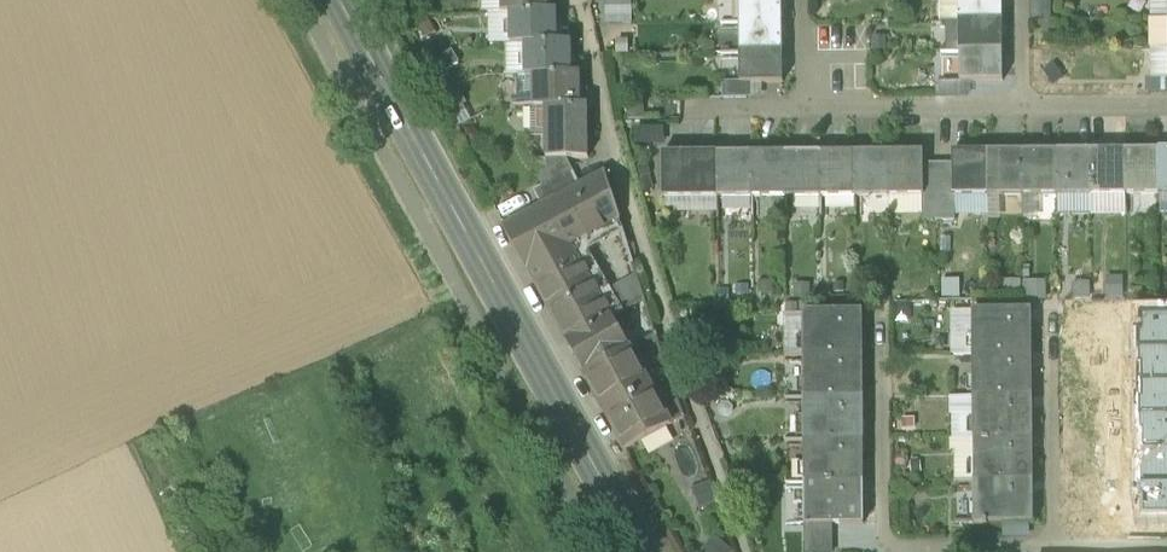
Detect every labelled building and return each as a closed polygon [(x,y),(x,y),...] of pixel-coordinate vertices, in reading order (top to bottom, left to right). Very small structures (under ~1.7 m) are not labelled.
[(511,13),(549,13),(549,0),(501,0),(501,13),(511,13)] [(631,23),(632,0),(604,0),(604,22),(631,23)] [(739,24),(781,23),(781,0),(738,0),(739,24)] [(960,22),(1000,21),(1000,0),(959,0),(960,22)] [(557,12),(549,13),(511,13),(511,44),(526,44),(557,44),(557,12)] [(960,22),(960,52),(1001,52),(1000,21),(960,22)] [(739,24),(739,54),(781,54),(781,23),(739,24)] [(572,44),(557,44),(526,44),(526,76),(572,75),(572,44)] [(1166,80),(1166,49),(1151,49),(1151,79),(1151,80),(1166,80)] [(1001,83),(1001,52),(960,52),(960,84),(1001,83)] [(781,84),(781,54),(739,54),(739,85),(749,85),(781,84)] [(535,102),(535,108),(546,107),(581,107),(581,75),(572,75),(534,76),(535,102)] [(528,102),(535,102),(534,76),(526,76),(518,76),(518,102),(528,102)] [(1166,94),(1166,80),(1151,80),(1151,79),(1149,79),(1149,94),(1151,94),(1166,94)] [(724,98),(750,98),(749,85),(739,85),(724,85),(724,98)] [(532,135),(547,135),(546,107),(535,108),(532,108),(532,135)] [(547,135),(547,160),(564,160),(567,160),(589,160),(589,107),(581,107),(546,107),(547,135)] [(633,142),(662,142),(662,127),(633,128),(633,142)] [(1092,196),(1126,195),(1126,151),(1091,152),(1092,196)] [(1126,195),(1161,195),(1160,151),(1126,151),(1126,195)] [(967,197),(989,196),(988,152),(952,153),(952,164),(952,197),(954,197),(967,197)] [(1001,196),(1023,196),(1023,152),(988,152),(989,196),(1001,196)] [(1039,196),(1058,196),(1057,152),(1023,152),(1023,196),(1039,196)] [(1058,196),(1092,196),(1091,152),(1057,152),(1058,196)] [(856,198),(890,198),(890,153),(855,154),(856,198)] [(923,153),(890,153),(890,198),(921,197),(924,197),(924,164),(923,153)] [(718,199),(753,199),(752,154),(718,155),(718,199)] [(753,199),(787,199),(787,154),(752,154),(753,199)] [(787,199),(821,198),(821,154),(787,154),(787,199)] [(821,198),(856,198),(855,154),(821,154),(821,198)] [(666,200),(682,199),(681,155),(662,155),(662,200),(666,200)] [(682,199),(718,199),(718,155),(681,155),(682,199)] [(564,165),(564,160),(547,160),(548,185),(569,174),(564,165)] [(574,172),(567,160),(564,160),(564,165),(569,174),(574,172)] [(921,223),(940,222),(939,164),(924,164),(924,197),(921,197),(921,216),(921,223)] [(952,164),(939,164),(940,222),(954,222),(954,219),(954,197),(952,197),(952,164)] [(535,192),(541,205),(580,185),(574,172),(569,174),(548,185),(535,192)] [(529,271),(572,248),(617,225),(621,222),(606,176),(506,229),(529,271)] [(1126,216),(1126,195),(1092,196),(1092,216),(1126,216)] [(1001,220),(1001,196),(989,196),(989,220),(1001,220)] [(1039,196),(1023,196),(1023,221),(1039,221),(1039,196)] [(890,217),(921,216),(921,197),(890,198),(890,217)] [(954,197),(954,219),(968,219),(967,197),(954,197)] [(682,199),(666,200),(667,208),(682,208),(682,214),(718,214),(718,199),(682,199)] [(589,251),(621,234),(617,225),(572,248),(611,320),(613,318),(614,319),(625,313),(612,291),(589,251)] [(529,271),(568,342),(611,320),(572,248),(529,271)] [(646,302),(637,278),(612,291),(625,313),(646,302)] [(952,355),(974,355),(974,312),(951,312),(952,355)] [(974,312),(974,355),(1033,355),(1032,312),(974,312)] [(803,314),(803,356),(862,356),(861,313),(803,314)] [(803,356),(803,314),(785,314),(785,357),(803,356)] [(1141,349),(1166,349),(1166,315),(1162,316),(1141,316),(1141,349)] [(568,343),(586,375),(631,349),(614,319),(613,318),(611,320),(568,342),(568,343)] [(585,376),(606,415),(653,389),(640,366),(631,349),(586,375),(585,376)] [(1141,383),(1166,383),(1166,349),(1141,349),(1141,383)] [(640,366),(653,389),(672,379),(664,354),(640,366)] [(974,355),(975,397),(1033,397),(1033,355),(974,355)] [(803,356),(803,399),(862,398),(862,356),(803,356)] [(686,419),(672,379),(653,389),(672,427),(686,419)] [(1142,417),(1166,416),(1166,383),(1141,383),(1142,417)] [(672,427),(653,389),(606,415),(626,452),(672,427)] [(950,440),(952,440),(975,440),(975,397),(949,397),(950,440)] [(975,397),(975,440),(1033,439),(1033,397),(975,397)] [(803,399),(804,441),(862,441),(862,398),(803,399)] [(1142,450),(1166,450),(1166,416),(1142,417),(1142,450)] [(975,440),(975,482),(1034,481),(1033,439),(975,440)] [(958,481),(975,482),(975,440),(952,440),(952,452),(958,452),(958,481)] [(804,441),(804,483),(863,483),(862,441),(804,441)] [(1142,484),(1166,484),(1166,450),(1142,450),(1142,484)] [(1034,524),(1034,481),(975,482),(976,525),(1034,524)] [(863,526),(863,483),(804,483),(804,526),(833,526),(863,526)] [(1143,518),(1164,517),(1166,517),(1166,484),(1142,484),(1143,518)] [(1136,532),(1164,532),(1164,517),(1143,518),(1135,518),(1136,532)] [(833,526),(804,526),(805,551),(833,551),(833,526)]
